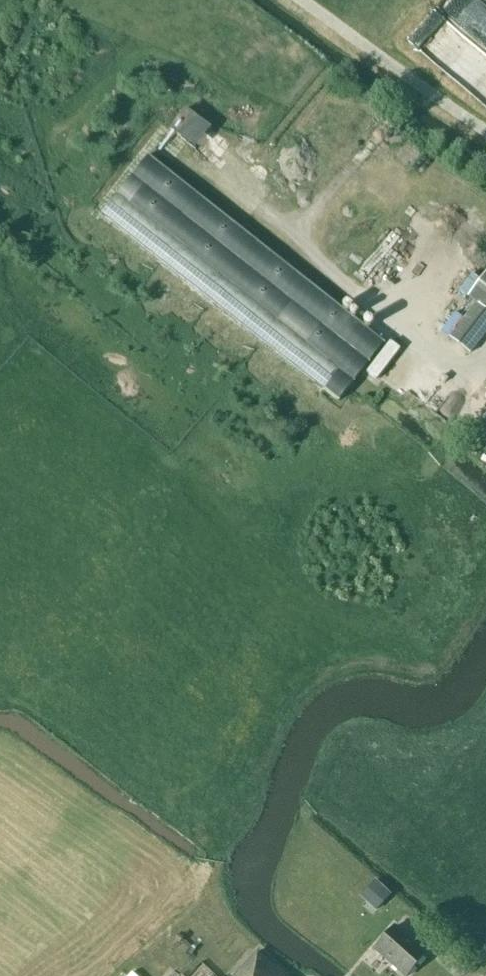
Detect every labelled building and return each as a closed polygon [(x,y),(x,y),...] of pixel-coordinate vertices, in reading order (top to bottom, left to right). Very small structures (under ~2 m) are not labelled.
[(196,147),(215,121),(186,101),(167,127),(196,147)] [(101,214),(337,401),(383,345),(147,156),(101,214)] [(476,303),(485,311),(485,271),(467,296),(476,303)] [(461,303),(445,322),(452,328),(468,309),(461,303)] [(476,303),(449,338),(470,353),(485,332),(485,311),(476,303)] [(478,392),(485,398),(485,382),(478,392)] [(443,421),(452,411),(426,389),(418,400),(443,421)] [(212,837),(222,831),(214,818),(204,824),(212,837)] [(382,902),(390,894),(375,880),(367,888),(382,902)] [(426,954),(395,926),(374,950),(404,975),(406,975),(426,954)] [(277,966),(275,968),(257,952),(235,975),(287,975),(277,966)] [(124,975),(143,975),(132,967),(124,975)]
